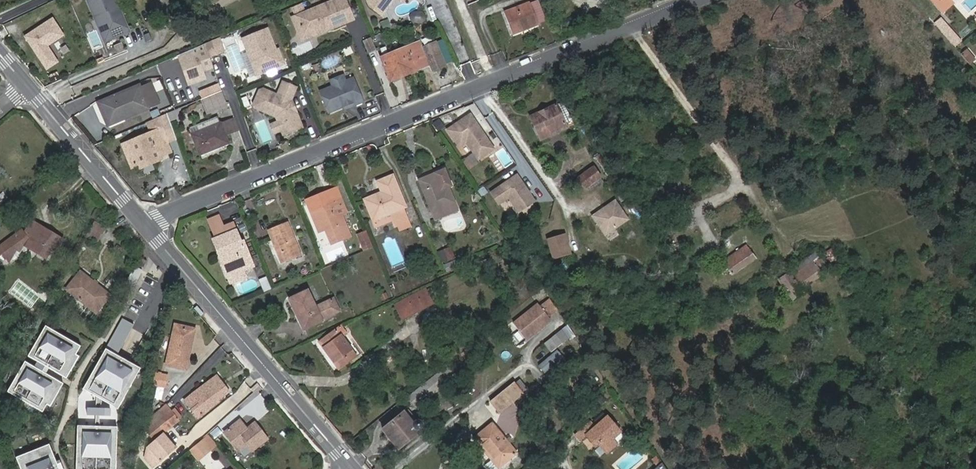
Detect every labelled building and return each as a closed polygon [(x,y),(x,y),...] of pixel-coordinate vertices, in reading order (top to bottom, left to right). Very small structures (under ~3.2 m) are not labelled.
[(92,1),(98,17),(102,15),(108,32),(115,35),(123,32),(124,35),(132,32),(125,14),(123,15),(120,8),(122,7),(119,0),(94,0),(92,1)] [(296,15),(301,27),(311,32),(326,27),(326,28),(329,27),(330,29),(354,20),(346,0),(335,0),(296,15)] [(383,16),(394,0),(370,0),(369,2),(371,7),(383,16)] [(539,1),(532,4),(540,25),(548,22),(539,1)] [(295,14),(306,9),(303,4),(293,8),(295,14)] [(540,25),(532,4),(506,13),(515,34),(540,25)] [(420,11),(411,14),(414,24),(423,22),(420,11)] [(98,17),(109,41),(124,35),(123,32),(115,35),(108,32),(102,15),(98,17)] [(301,27),(296,15),(293,16),(301,40),(330,29),(329,27),(326,28),(326,27),(311,32),(301,27)] [(52,16),(22,35),(45,71),(59,62),(48,46),(65,35),(52,16)] [(381,21),(384,31),(392,27),(389,18),(381,21)] [(253,58),(252,58),(255,67),(262,70),(285,60),(279,48),(277,49),(268,27),(243,38),(249,54),(251,53),(253,58)] [(947,38),(955,46),(963,39),(954,31),(947,38)] [(371,38),(364,41),(369,53),(376,50),(371,38)] [(211,58),(224,52),(219,39),(206,45),(207,47),(211,58)] [(420,42),(382,58),(392,81),(430,66),(433,72),(447,66),(437,42),(423,48),(420,42)] [(117,53),(125,52),(124,44),(116,45),(117,53)] [(201,62),(211,58),(207,47),(197,51),(199,55),(201,62)] [(968,54),(963,58),(968,64),(973,59),(968,54)] [(201,62),(199,55),(183,61),(191,84),(207,78),(201,62)] [(262,70),(255,67),(258,74),(286,62),(285,60),(262,70)] [(331,80),(334,86),(347,81),(344,75),(331,80)] [(347,81),(334,86),(321,91),(330,113),(344,107),(355,103),(356,106),(364,102),(355,78),(347,81)] [(292,104),(293,101),(292,100),(297,86),(283,81),(278,95),(264,89),(260,91),(255,105),(257,108),(278,117),(279,121),(283,132),(285,136),(304,128),(298,112),(294,110),(292,104)] [(109,124),(148,109),(159,104),(151,85),(139,90),(138,87),(100,103),(109,124)] [(217,111),(229,106),(224,93),(211,98),(217,111)] [(531,118),(533,122),(559,111),(557,106),(531,118)] [(533,122),(541,140),(567,128),(559,111),(533,122)] [(496,146),(473,112),(448,129),(461,148),(467,144),(478,159),(496,146)] [(198,126),(201,132),(222,124),(220,118),(198,126)] [(233,135),(241,131),(237,120),(228,124),(233,135)] [(283,132),(279,121),(272,124),(276,135),(283,132)] [(233,135),(228,124),(223,126),(222,124),(194,135),(193,135),(201,155),(229,144),(226,137),(233,135)] [(201,132),(198,126),(192,129),(194,135),(201,132)] [(567,128),(541,140),(543,145),(569,134),(567,128)] [(156,146),(163,143),(159,133),(125,146),(133,168),(140,165),(142,169),(162,161),(161,159),(156,146)] [(174,135),(169,137),(174,149),(178,148),(174,135)] [(166,141),(163,143),(156,146),(161,159),(171,154),(166,141)] [(578,179),(586,189),(593,184),(601,178),(594,168),(578,179)] [(417,180),(433,219),(452,212),(449,204),(453,202),(447,187),(446,184),(448,183),(443,171),(442,170),(417,180)] [(519,172),(491,191),(501,205),(511,198),(521,214),(539,202),(519,172)] [(364,201),(373,221),(393,213),(394,216),(391,217),(393,222),(394,227),(398,226),(400,231),(410,226),(407,222),(402,209),(405,207),(393,176),(378,182),(382,193),(364,201)] [(586,189),(589,193),(596,188),(593,184),(586,189)] [(310,215),(315,228),(322,225),(324,230),(330,245),(349,237),(341,216),(346,214),(340,201),(328,206),(329,210),(320,213),(319,211),(310,215)] [(449,204),(452,212),(457,210),(453,202),(449,204)] [(393,213),(373,221),(376,228),(393,222),(391,217),(394,216),(393,213)] [(213,243),(219,259),(222,258),(228,272),(239,268),(248,264),(240,245),(238,246),(231,228),(230,227),(220,231),(216,220),(208,224),(215,242),(213,243)] [(2,254),(9,262),(17,256),(23,245),(45,259),(53,246),(57,248),(62,240),(31,221),(25,231),(24,233),(22,230),(0,247),(0,256),(2,254)] [(94,221),(86,235),(97,242),(105,228),(94,221)] [(263,232),(277,266),(297,258),(283,225),(263,232)] [(322,225),(315,228),(317,233),(324,230),(322,225)] [(357,236),(360,243),(367,240),(364,233),(357,236)] [(548,242),(551,256),(557,254),(557,252),(566,250),(564,239),(548,242)] [(367,240),(360,243),(363,250),(370,247),(367,240)] [(443,263),(456,257),(451,245),(438,251),(443,263)] [(740,256),(726,267),(730,274),(754,258),(745,246),(737,251),(740,256)] [(832,247),(824,253),(831,264),(839,258),(832,247)] [(557,254),(551,256),(552,261),(567,258),(566,250),(557,252),(557,254)] [(722,261),(726,267),(740,256),(737,251),(722,261)] [(789,274),(779,281),(792,301),(802,294),(801,292),(823,276),(813,263),(818,259),(815,255),(789,273),(789,274)] [(139,257),(136,264),(142,267),(145,260),(139,257)] [(222,258),(219,259),(228,280),(242,275),(239,268),(228,272),(222,258)] [(444,263),(447,272),(459,267),(455,259),(444,263)] [(134,288),(143,269),(134,265),(125,285),(134,288)] [(80,272),(76,276),(83,281),(87,277),(80,272)] [(83,281),(76,276),(65,290),(95,313),(110,295),(87,277),(83,281)] [(265,291),(272,288),(267,276),(260,279),(265,291)] [(313,306),(306,290),(287,299),(301,329),(320,321),(319,319),(338,311),(332,298),(313,306)] [(427,294),(408,305),(414,315),(432,304),(427,294)] [(552,319),(540,303),(515,323),(528,338),(552,319)] [(134,325),(123,319),(106,349),(109,351),(117,355),(134,325)] [(174,324),(174,327),(191,330),(187,348),(190,348),(195,328),(174,324)] [(76,354),(81,346),(46,326),(41,334),(44,336),(36,351),(32,349),(28,357),(66,379),(71,371),(68,369),(76,354)] [(191,330),(174,327),(165,365),(186,369),(190,348),(187,348),(191,330)] [(340,335),(336,330),(319,343),(323,348),(338,336),(340,335)] [(44,336),(41,334),(32,349),(36,351),(44,336)] [(338,369),(354,356),(347,347),(343,342),(338,336),(323,348),(322,348),(338,369)] [(544,345),(549,351),(560,342),(555,336),(544,345)] [(106,349),(101,358),(104,360),(109,351),(106,349)] [(117,355),(109,351),(104,360),(101,358),(89,379),(92,380),(86,391),(115,407),(121,396),(124,398),(136,377),(133,376),(137,367),(117,355)] [(564,360),(558,353),(538,368),(544,375),(564,360)] [(80,356),(76,354),(68,369),(71,371),(80,356)] [(63,384),(25,361),(21,369),(24,371),(15,386),(12,384),(7,392),(43,412),(47,405),(56,390),(59,392),(63,384)] [(141,369),(137,367),(133,376),(136,377),(141,369)] [(24,371),(21,369),(12,384),(15,386),(24,371)] [(166,375),(153,373),(151,384),(164,386),(166,375)] [(192,394),(199,403),(206,412),(208,410),(207,410),(218,401),(217,400),(228,392),(216,376),(192,394)] [(92,380),(89,379),(83,389),(86,391),(92,380)] [(525,392),(516,381),(496,397),(496,396),(489,402),(498,414),(525,392)] [(59,392),(56,390),(47,405),(50,407),(59,392)] [(124,398),(121,396),(115,407),(118,409),(124,398)] [(206,412),(199,403),(191,410),(198,418),(206,412)] [(169,409),(166,405),(156,413),(159,417),(164,413),(169,409)] [(153,422),(160,430),(166,431),(173,425),(164,413),(159,417),(153,422)] [(389,436),(398,448),(417,433),(419,431),(420,429),(420,426),(418,423),(416,422),(412,423),(411,424),(403,415),(381,431),(387,438),(389,436)] [(595,441),(598,445),(606,455),(616,446),(612,441),(620,434),(607,418),(595,429),(590,423),(575,435),(580,442),(585,438),(591,444),(595,441)] [(197,425),(203,432),(210,426),(204,419),(197,425)] [(224,433),(239,452),(247,446),(252,451),(267,439),(255,422),(247,429),(240,420),(224,433)] [(153,422),(146,427),(153,436),(160,430),(153,422)] [(491,460),(497,468),(515,453),(491,424),(473,439),(491,460)] [(80,468),(112,468),(113,461),(116,461),(117,437),(113,437),(114,427),(81,426),(81,436),(77,436),(76,460),(80,460),(80,468)] [(161,434),(147,446),(144,460),(153,468),(175,449),(169,442),(168,443),(164,439),(164,437),(161,434)] [(612,441),(616,446),(624,439),(620,434),(612,441)] [(396,450),(398,448),(389,436),(387,438),(396,450)] [(202,439),(189,451),(198,461),(211,450),(202,439)] [(49,444),(41,448),(42,451),(26,458),(25,454),(16,457),(21,468),(59,468),(49,444)] [(41,448),(25,454),(26,458),(42,451),(41,448)] [(651,461),(655,467),(660,463),(655,458),(651,461)] [(484,465),(487,468),(496,468),(497,468),(491,460),(484,465)]
